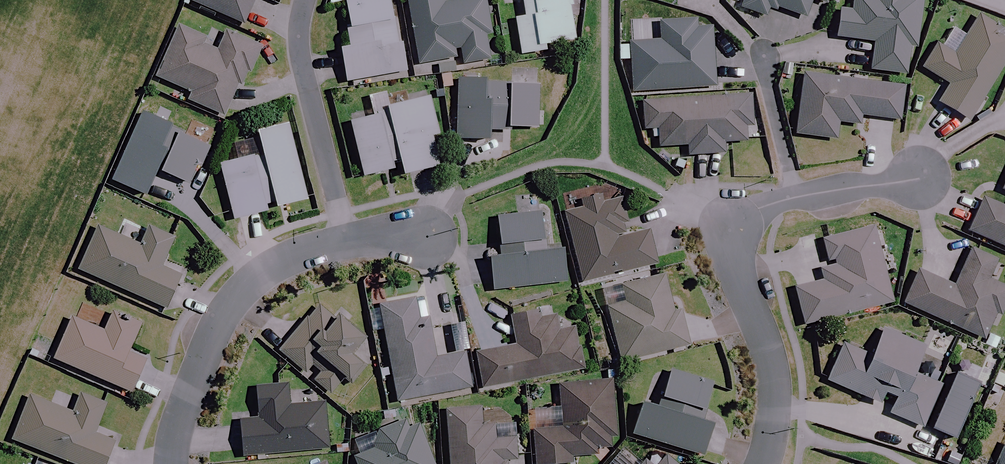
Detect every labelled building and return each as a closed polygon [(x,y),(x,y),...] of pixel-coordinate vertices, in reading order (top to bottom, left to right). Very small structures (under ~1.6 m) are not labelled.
[(193,2),(244,24),(255,0),(194,0),(193,2)] [(352,26),(348,27),(352,48),(345,49),(351,85),(410,75),(397,0),(347,0),(352,26)] [(490,0),(464,0),(445,3),(444,0),(424,0),(411,2),(421,65),(464,58),(465,66),(493,61),(489,38),(496,37),(490,0)] [(573,0),(524,0),(526,17),(517,18),(522,55),(547,52),(546,45),(578,41),(573,0)] [(741,9),(771,19),(775,7),(806,18),(812,0),(744,0),(741,9)] [(852,12),(843,10),(837,35),(875,44),(869,67),(908,77),(927,0),(855,0),(852,12)] [(982,15),(956,56),(939,45),(924,68),(950,85),(939,102),(969,122),(1004,66),(1004,30),(982,15)] [(632,43),(632,45),(620,45),(621,61),(633,61),(634,91),(718,87),(714,27),(698,28),(698,22),(661,24),(662,42),(632,43)] [(207,37),(181,25),(158,77),(192,92),(189,101),(225,116),(237,90),(240,92),(251,65),(255,66),(264,46),(229,30),(227,35),(211,28),(207,37)] [(907,88),(806,74),(798,135),(837,140),(840,123),(859,126),(861,117),(902,123),(907,88)] [(540,129),(543,86),(461,80),(460,89),(451,89),(448,138),(492,141),(493,126),(540,129)] [(645,131),(658,130),(659,148),(686,147),(686,158),(727,156),(727,145),(748,144),(747,127),(755,127),(754,93),(643,99),(645,131)] [(395,163),(402,161),(405,174),(441,167),(435,136),(441,134),(433,97),(390,107),(391,110),(353,118),(366,176),(396,169),(395,163)] [(210,143),(145,115),(116,182),(147,196),(158,169),(192,184),(210,143)] [(237,220),(271,211),(269,204),(277,203),(278,209),(311,201),(292,125),(262,132),(267,152),(222,163),(237,220)] [(986,198),(971,231),(1004,246),(1004,206),(986,198)] [(631,236),(623,200),(568,212),(584,282),(659,265),(651,232),(631,236)] [(549,251),(545,212),(500,217),(504,251),(493,253),(497,290),(567,282),(563,249),(549,251)] [(177,239),(153,227),(143,247),(101,226),(81,268),(167,310),(183,276),(164,267),(177,239)] [(896,301),(876,226),(824,240),(831,267),(822,270),(825,282),(797,289),(806,324),(896,301)] [(974,246),(956,288),(919,271),(905,303),(985,339),(997,312),(1003,315),(1004,311),(1004,286),(990,280),(1000,257),(974,246)] [(677,314),(667,275),(623,286),(628,303),(610,308),(624,361),(692,344),(683,312),(677,314)] [(421,320),(417,298),(382,305),(400,402),(474,389),(467,354),(433,360),(426,319),(421,320)] [(283,354),(306,374),(313,366),(322,375),(315,383),(329,395),(344,379),(352,386),(368,368),(360,361),(368,352),(364,348),(373,337),(342,309),(333,320),(322,310),(283,354)] [(144,324),(115,311),(107,331),(75,317),(57,359),(132,392),(147,357),(132,351),(144,324)] [(541,319),(540,311),(513,316),(518,345),(478,353),(484,387),(585,369),(577,328),(561,331),(558,316),(541,319)] [(930,348),(886,329),(875,355),(845,343),(829,381),(882,403),(886,393),(898,398),(891,413),(927,428),(947,382),(920,370),(930,348)] [(673,373),(663,407),(645,401),(634,435),(706,458),(717,424),(704,420),(714,386),(673,373)] [(614,381),(561,384),(563,415),(535,417),(538,463),(561,463),(573,463),(572,456),(597,454),(596,446),(618,445),(614,381)] [(291,406),(290,385),(258,387),(260,420),(242,421),(245,456),(329,449),(326,404),(291,406)] [(84,394),(76,413),(33,396),(15,440),(76,463),(109,463),(118,442),(99,434),(110,405),(84,394)] [(483,413),(449,415),(452,463),(509,463),(508,461),(519,460),(517,426),(483,428),(483,413)] [(430,436),(425,437),(422,425),(409,429),(406,422),(378,431),(380,438),(371,441),(375,451),(356,457),(358,463),(439,463),(430,436)] [(670,455),(663,463),(680,463),(670,455)]
